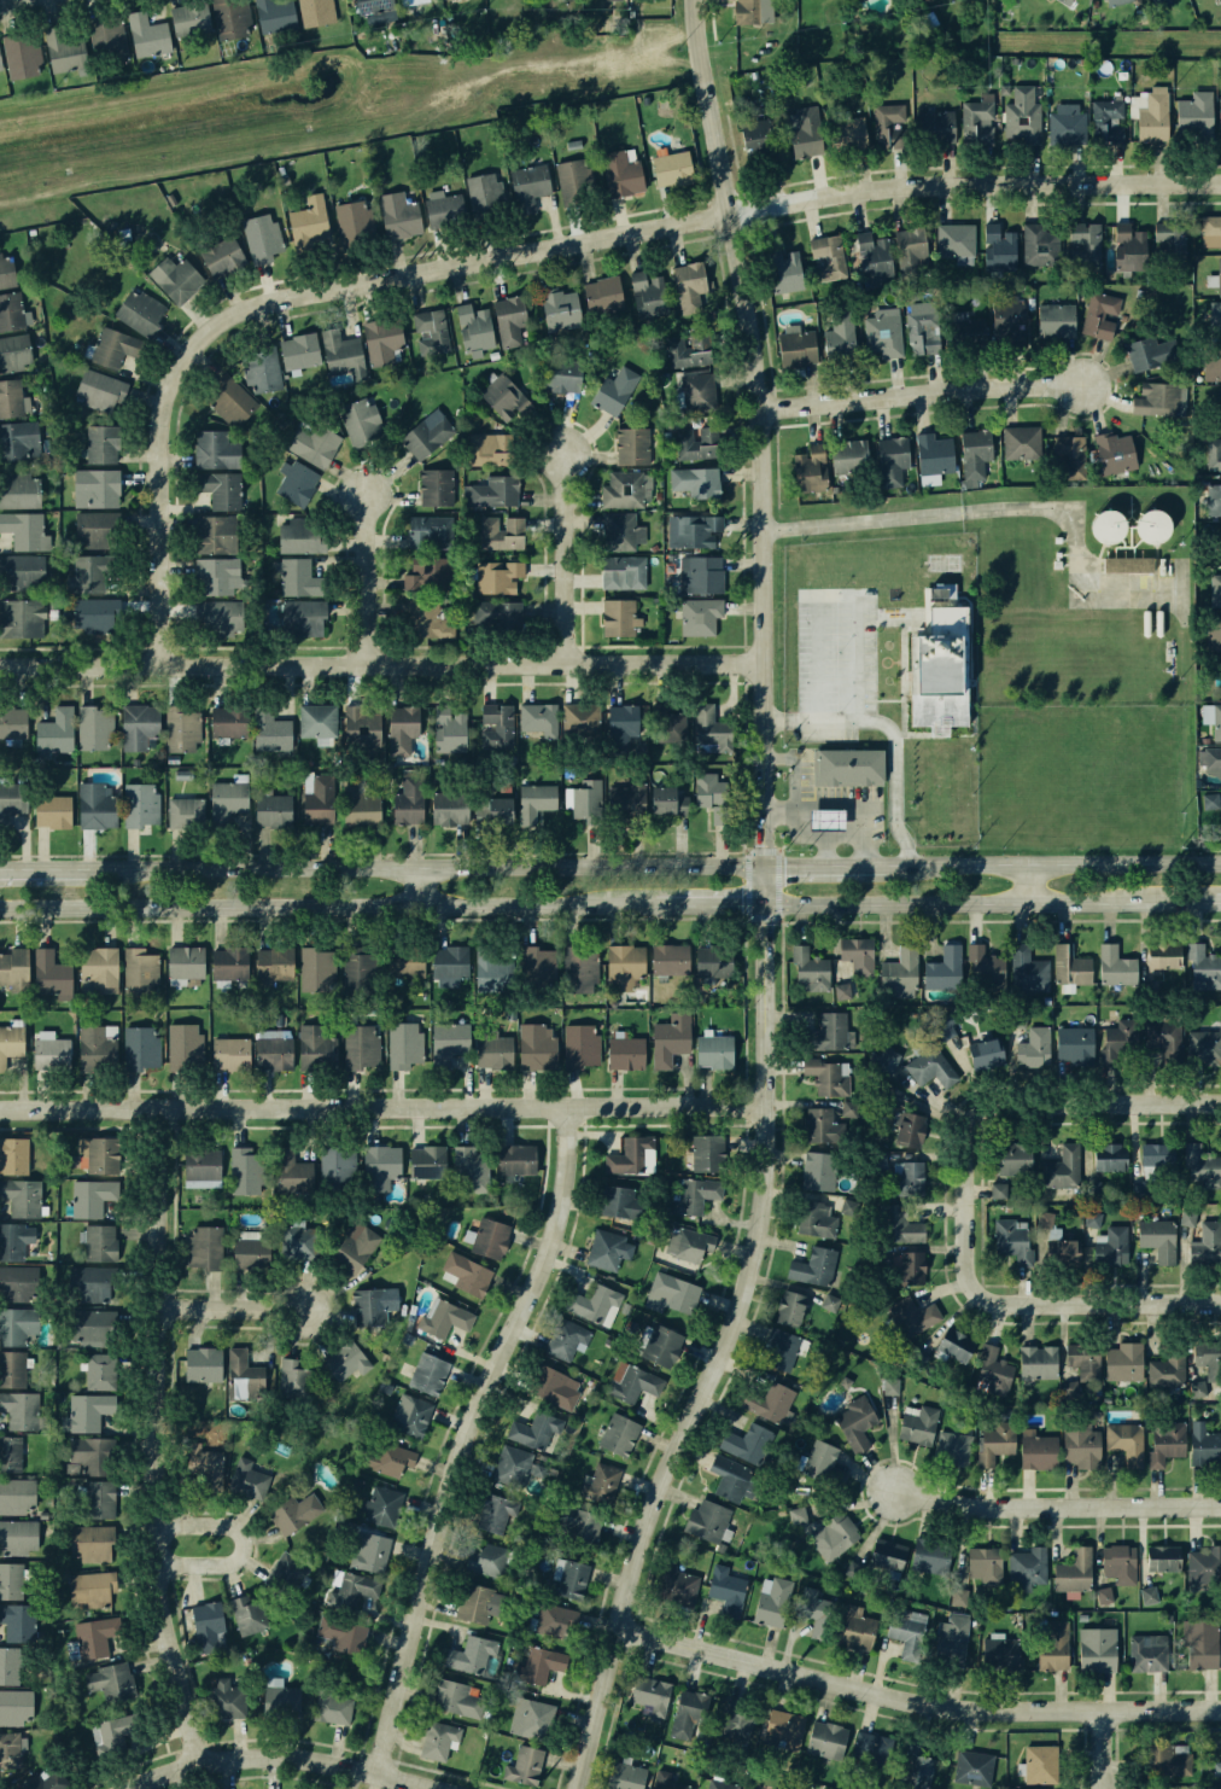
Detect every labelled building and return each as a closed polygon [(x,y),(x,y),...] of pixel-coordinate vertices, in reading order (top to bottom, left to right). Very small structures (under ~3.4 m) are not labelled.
[(216,28),(211,0),(244,0),(249,22),(216,28)] [(302,24),(298,0),(333,0),(335,19),(302,24)] [(357,14),(355,0),(391,0),(392,7),(357,14)] [(735,1),(735,0),(764,0),(764,23),(731,23),(731,1),(735,1)] [(177,37),(171,7),(203,1),(208,31),(177,37)] [(259,36),(255,7),(288,2),(293,30),(259,36)] [(132,59),(103,65),(94,25),(123,19),(132,59)] [(141,56),(135,25),(169,21),(175,51),(141,56)] [(40,72),(13,77),(7,34),(34,30),(40,72)] [(58,74),(52,40),(87,34),(92,68),(58,74)] [(1038,145),(1003,144),(1003,103),(1011,103),(1011,86),(1032,87),(1032,103),(1038,103),(1038,145)] [(1163,138),(1133,138),(1133,109),(1146,107),(1145,88),(1163,88),(1163,138)] [(989,145),(963,144),(963,101),(977,101),(978,92),(991,92),(989,145)] [(1210,129),(1174,129),(1174,103),(1191,103),(1191,92),(1210,92),(1210,129)] [(1093,144),(1093,101),(1111,101),(1111,94),(1122,94),(1122,115),(1108,115),(1108,124),(1122,124),(1122,144),(1093,144)] [(1083,145),(1047,145),(1047,115),(1053,115),(1053,100),(1076,101),(1076,115),(1083,115),(1083,145)] [(890,147),(875,147),(874,105),(904,104),(904,123),(889,123),(890,147)] [(822,150),(791,153),(788,124),(798,123),(796,109),(812,107),(814,122),(818,121),(822,150)] [(864,142),(834,145),(830,111),(845,110),(846,118),(861,117),(864,142)] [(951,139),(912,140),(912,112),(951,111),(951,139)] [(767,147),(740,153),(736,130),(764,126),(767,147)] [(582,147),(566,151),(563,140),(580,136),(582,147)] [(688,180),(655,185),(652,157),(684,151),(688,180)] [(641,188),(603,196),(596,157),(620,152),(621,165),(637,162),(641,188)] [(584,186),(559,191),(554,163),(578,158),(584,186)] [(548,192),(532,194),(534,209),(515,212),(509,169),(543,164),(548,192)] [(502,204),(473,209),(468,175),(492,171),(493,181),(500,180),(502,204)] [(467,218),(426,226),(421,202),(426,202),(425,193),(440,191),(442,199),(462,196),(467,218)] [(328,235),(292,243),(286,215),(305,210),(303,197),(320,193),(328,235)] [(416,229),(384,235),(376,198),(401,193),(403,205),(411,204),(416,229)] [(366,239),(339,244),(333,205),(360,200),(366,239)] [(282,257),(256,263),(245,221),(271,214),(282,257)] [(1203,215),(1220,215),(1220,245),(1219,245),(1219,235),(1203,235),(1203,215)] [(1143,266),(1115,266),(1115,222),(1126,223),(1126,235),(1131,235),(1131,231),(1144,231),(1143,266)] [(1184,266),(1164,266),(1164,240),(1153,240),(1152,222),(1182,222),(1184,266)] [(1013,268),(980,267),(981,225),(995,225),(995,238),(1000,239),(1000,232),(1015,232),(1013,268)] [(1099,266),(1068,266),(1068,250),(1080,249),(1080,241),(1064,241),(1064,226),(1099,225),(1099,266)] [(971,263),(952,264),(952,257),(936,257),(936,226),(970,226),(971,263)] [(923,255),(894,257),(890,233),(921,229),(923,255)] [(889,269),(863,272),(860,255),(852,256),(849,234),(866,233),(867,247),(875,246),(875,238),(886,237),(889,269)] [(1054,261),(1022,261),(1022,233),(1054,233),(1054,261)] [(842,279),(812,284),(808,264),(823,263),(822,255),(807,257),(805,239),(835,234),(842,279)] [(247,257),(216,274),(204,251),(235,235),(247,257)] [(19,282),(0,286),(0,247),(2,258),(14,257),(19,282)] [(802,287),(770,292),(765,255),(777,252),(778,260),(783,258),(782,252),(798,250),(802,287)] [(181,303),(151,275),(169,255),(180,264),(186,257),(206,276),(181,303)] [(1220,295),(1220,258),(1218,259),(1218,275),(1207,275),(1207,287),(1217,287),(1217,295),(1220,295)] [(706,293),(674,298),(670,266),(701,261),(706,293)] [(665,311),(641,316),(636,290),(627,291),(625,274),(641,272),(643,284),(649,284),(648,279),(658,276),(665,311)] [(623,307),(584,314),(579,293),(584,293),(582,284),(617,276),(623,307)] [(154,337),(119,314),(136,287),(171,310),(154,337)] [(1079,331),(1088,287),(1118,293),(1114,315),(1103,313),(1102,320),(1112,322),(1109,337),(1079,331)] [(580,322),(545,328),(538,292),(560,289),(561,296),(576,292),(580,322)] [(27,328),(0,332),(0,296),(21,292),(27,328)] [(525,325),(516,326),(519,344),(500,346),(491,302),(520,297),(525,325)] [(1071,334),(1035,336),(1034,297),(1047,297),(1047,307),(1070,305),(1071,334)] [(1208,302),(1220,302),(1220,336),(1208,336),(1208,302)] [(491,345),(465,350),(463,344),(457,345),(456,337),(462,336),(461,327),(472,325),(471,319),(456,321),(452,305),(467,303),(469,313),(485,309),(491,345)] [(1013,333),(989,334),(988,308),(1023,307),(1023,324),(1012,324),(1013,333)] [(898,346),(861,349),(859,321),(874,320),(872,309),(895,308),(898,346)] [(446,349),(419,354),(415,339),(426,337),(425,330),(414,332),(411,314),(438,309),(446,349)] [(852,355),(823,357),(820,332),(829,332),(828,313),(848,310),(852,355)] [(934,354),(906,356),(902,313),(930,310),(934,354)] [(983,344),(946,346),(945,319),(950,319),(950,311),(963,311),(963,317),(981,316),(983,344)] [(402,346),(392,349),(395,361),(367,366),(361,322),(397,316),(402,346)] [(813,359),(777,362),(775,334),(782,333),(781,326),(795,325),(796,332),(810,331),(813,359)] [(119,367),(97,359),(107,327),(142,339),(136,355),(124,351),(119,367)] [(712,361),(670,366),(666,334),(685,332),(687,348),(711,345),(712,361)] [(1132,372),(1121,344),(1149,333),(1158,362),(1132,372)] [(315,362),(288,366),(284,339),(310,336),(315,362)] [(4,366),(0,366),(0,341),(31,337),(35,361),(27,362),(28,369),(5,373),(4,366)] [(361,375),(350,378),(349,369),(327,373),(322,343),(355,337),(361,375)] [(284,387),(255,391),(253,383),(246,383),(241,354),(278,348),(284,387)] [(1207,351),(1220,351),(1220,380),(1207,380),(1207,351)] [(578,390),(539,387),(542,359),(580,361),(578,390)] [(612,414),(589,397),(604,375),(613,380),(623,366),(638,377),(612,414)] [(133,385),(124,409),(80,395),(88,369),(133,385)] [(712,406),(687,409),(682,375),(708,372),(712,406)] [(240,424),(233,416),(228,421),(205,401),(229,373),(261,401),(240,424)] [(504,419),(478,395),(497,374),(524,398),(504,419)] [(25,415),(0,416),(0,381),(23,379),(25,415)] [(1176,385),(1176,413),(1131,413),(1131,396),(1139,396),(1139,384),(1176,385)] [(382,431),(356,441),(343,403),(361,397),(364,406),(373,403),(382,431)] [(416,459),(398,435),(422,418),(427,425),(442,414),(455,432),(416,459)] [(1,460),(0,442),(0,424),(39,421),(40,445),(28,447),(29,459),(1,460)] [(325,467),(290,445),(304,424),(317,432),(323,423),(344,436),(325,467)] [(118,464),(92,464),(90,425),(127,425),(127,445),(118,445),(118,464)] [(1036,456),(1003,456),(1001,426),(1036,425),(1036,456)] [(648,462),(617,462),(617,426),(648,426),(648,462)] [(489,464),(469,464),(469,429),(490,430),(489,464)] [(715,458),(676,459),(674,432),(714,430),(715,458)] [(243,466),(199,467),(198,432),(228,431),(229,443),(241,443),(243,466)] [(953,470),(917,472),(913,433),(929,432),(930,441),(951,439),(953,470)] [(1099,477),(1091,437),(1114,432),(1116,439),(1128,436),(1135,468),(1099,477)] [(987,433),(989,456),(980,458),(981,479),(960,480),(958,435),(987,433)] [(1085,480),(1051,482),(1050,461),(1063,461),(1063,453),(1050,453),(1050,436),(1083,436),(1085,480)] [(1203,437),(1220,436),(1220,470),(1204,470),(1203,437)] [(906,465),(899,465),(900,482),(881,483),(880,466),(872,466),(871,441),(905,438),(906,465)] [(859,470),(829,472),(826,444),(857,442),(859,470)] [(793,494),(789,454),(813,453),(814,465),(825,465),(828,490),(793,494)] [(310,507),(280,489),(297,460),(321,474),(314,486),(320,491),(310,507)] [(718,495),(689,496),(688,486),(671,488),(670,468),(715,466),(718,495)] [(451,502),(422,502),(421,470),(451,470),(451,502)] [(43,505),(1,505),(1,471),(34,471),(34,479),(43,479),(43,505)] [(122,505),(89,505),(89,494),(78,494),(78,472),(122,471),(122,505)] [(644,505),(600,505),(600,484),(609,484),(609,471),(644,471),(644,505)] [(240,507),(215,508),(214,490),(200,490),(200,476),(239,474),(240,507)] [(920,476),(920,486),(940,485),(940,475),(920,476)] [(515,507),(465,507),(466,484),(486,484),(486,477),(515,477),(515,507)] [(1207,484),(1220,484),(1220,515),(1207,515),(1207,484)] [(1112,536),(1116,530),(1117,524),(1115,517),(1111,512),(1105,508),(1098,508),(1092,509),(1086,514),(1083,520),(1082,526),(1085,534),(1088,538),(1094,542),(1102,542),(1108,541),(1112,536)] [(1158,536),(1161,530),(1162,524),(1161,517),(1156,512),(1150,508),(1144,508),(1137,509),(1132,514),(1128,520),(1127,526),(1129,534),(1133,538),(1139,542),(1146,542),(1152,541),(1158,536)] [(633,549),(602,549),(602,511),(633,512),(633,521),(643,521),(643,541),(633,541),(633,549)] [(115,546),(81,546),(81,513),(115,512),(115,546)] [(43,549),(17,550),(16,531),(2,531),(2,514),(43,513),(43,549)] [(240,552),(203,553),(201,517),(239,517),(240,552)] [(328,550),(285,552),(284,523),(297,521),(297,517),(328,517),(328,550)] [(709,546),(670,546),(670,517),(709,517),(709,546)] [(450,546),(414,546),(414,518),(450,518),(450,546)] [(522,548),(479,548),(479,518),(522,518),(522,548)] [(116,594),(77,594),(77,556),(106,555),(106,576),(116,575),(116,594)] [(6,576),(0,576),(0,556),(46,556),(46,587),(7,587),(6,576)] [(642,558),(642,590),(626,590),(626,576),(619,576),(619,590),(601,590),(601,556),(642,558)] [(451,596),(423,596),(423,558),(451,558),(451,596)] [(236,595),(208,595),(208,576),(198,576),(198,559),(236,559),(236,595)] [(328,595),(282,595),(282,560),(312,559),(314,579),(327,579),(328,595)] [(717,594),(680,593),(680,559),(718,560),(717,594)] [(508,593),(478,593),(478,563),(525,563),(525,577),(508,577),(508,593)] [(1207,576),(1220,575),(1220,604),(1208,605),(1207,576)] [(712,635),(680,635),(680,598),(723,598),(723,617),(712,617),(712,635)] [(635,636),(604,636),(604,600),(635,600),(635,617),(642,617),(642,633),(635,633),(635,636)] [(47,636),(5,636),(5,601),(59,601),(59,624),(47,624),(47,636)] [(440,637),(417,636),(417,613),(411,613),(413,601),(442,601),(442,608),(448,608),(448,631),(442,630),(440,637)] [(527,631),(492,631),(492,602),(527,602),(527,631)] [(116,628),(76,628),(76,604),(116,604),(116,628)] [(326,636),(287,636),(287,604),(326,604),(326,636)] [(245,635),(212,635),(212,618),(200,618),(200,605),(245,605),(245,635)] [(962,727),(905,727),(905,628),(922,628),(922,606),(962,606),(962,727)] [(1213,618),(1220,618),(1220,649),(1213,649),(1213,618)] [(600,730),(569,732),(569,703),(600,703),(600,730)] [(555,730),(525,732),(525,704),(554,704),(555,730)] [(338,735),(303,735),(302,706),(337,705),(338,735)] [(642,733),(614,733),(614,705),(642,705),(642,733)] [(730,748),(695,748),(695,705),(712,705),(712,719),(730,719),(730,748)] [(1220,742),(1220,705),(1202,705),(1202,723),(1213,723),(1213,742),(1220,742)] [(113,746),(82,746),(82,706),(101,706),(101,711),(112,711),(113,746)] [(296,747),(258,747),(258,706),(278,707),(278,722),(296,722),(296,747)] [(382,747),(347,747),(347,706),(364,706),(364,713),(382,713),(382,747)] [(513,747),(489,747),(489,706),(513,706),(513,747)] [(200,750),(168,750),(168,707),(200,707),(200,750)] [(682,734),(658,733),(659,707),(683,709),(682,734)] [(159,736),(146,736),(146,746),(128,746),(127,709),(159,709),(159,736)] [(413,752),(393,752),(392,709),(426,709),(426,734),(413,734),(413,752)] [(251,736),(214,736),(215,710),(252,710),(251,736)] [(77,747),(40,747),(40,724),(56,724),(56,711),(77,711),(77,747)] [(469,750),(438,750),(438,712),(469,711),(469,750)] [(30,738),(0,738),(0,712),(30,712),(30,738)] [(878,783),(814,783),(814,751),(878,751),(878,783)] [(1198,751),(1220,751),(1220,773),(1205,773),(1205,763),(1198,763),(1198,751)] [(728,798),(694,797),(695,771),(717,773),(717,765),(729,767),(728,798)] [(173,771),(173,780),(189,780),(189,771),(173,771)] [(251,829),(214,829),(214,785),(234,785),(234,775),(252,776),(251,829)] [(337,821),(309,820),(310,794),(316,794),(316,776),(338,777),(337,821)] [(386,826),(346,824),(347,777),(362,779),(361,797),(386,797),(386,826)] [(430,822),(398,822),(398,793),(405,793),(405,779),(430,779),(430,822)] [(600,812),(576,812),(576,792),(584,792),(584,781),(600,781),(600,812)] [(119,826),(83,826),(83,783),(110,783),(110,802),(119,802),(119,826)] [(158,823),(129,824),(129,785),(157,783),(158,823)] [(688,814),(645,812),(645,785),(671,785),(671,797),(688,797),(688,814)] [(560,812),(526,812),(526,786),(560,786),(560,812)] [(31,811),(0,811),(0,787),(33,788),(31,811)] [(635,809),(609,809),(609,788),(635,787),(635,809)] [(1217,806),(1200,806),(1200,794),(1216,794),(1217,806)] [(75,826),(39,826),(39,796),(75,796),(75,826)] [(294,826),(256,824),(256,796),(294,797),(294,826)] [(473,821),(438,821),(438,796),(473,796),(473,821)] [(519,821),(496,821),(496,798),(519,798),(519,821)] [(204,824),(173,824),(173,800),(204,800),(204,824)] [(837,829),(801,827),(804,804),(839,805),(837,829)] [(870,977),(852,977),(852,960),(837,960),(836,942),(870,940),(870,977)] [(1004,985),(970,984),(971,940),(986,940),(986,961),(1004,962),(1004,985)] [(1089,984),(1077,983),(1076,991),(1059,990),(1059,983),(1054,983),(1056,942),(1071,942),(1070,957),(1089,958),(1089,984)] [(1050,992),(1012,992),(1012,944),(1028,944),(1028,962),(1050,962),(1050,992)] [(1135,980),(1099,980),(1099,944),(1115,944),(1115,960),(1135,960),(1135,980)] [(1176,969),(1144,969),(1144,944),(1176,944),(1176,969)] [(160,987),(128,986),(129,945),(162,945),(160,987)] [(685,974),(652,975),(652,946),(684,945),(685,974)] [(1202,958),(1220,958),(1220,990),(1197,990),(1197,979),(1187,979),(1188,945),(1202,945),(1202,958)] [(420,975),(386,975),(386,948),(420,946),(420,975)] [(826,989),(789,987),(790,946),(807,946),(807,960),(828,961),(826,989)] [(959,990),(924,990),(924,963),(942,965),(944,946),(959,946),(959,990)] [(206,979),(171,979),(171,948),(206,948),(206,979)] [(466,980),(431,980),(431,948),(466,948),(466,980)] [(633,987),(607,987),(607,948),(643,948),(643,975),(633,975),(633,987)] [(915,990),(880,989),(881,963),(896,963),(898,948),(916,948),(915,990)] [(31,987),(0,987),(0,954),(12,954),(12,949),(31,949),(31,987)] [(119,987),(88,987),(88,949),(119,950),(119,987)] [(297,977),(258,977),(259,949),(297,949),(297,977)] [(337,980),(304,980),(304,949),(337,949),(337,980)] [(729,975),(696,975),(696,950),(729,949),(729,975)] [(76,998),(59,998),(59,990),(40,990),(39,951),(57,950),(57,967),(76,967),(76,998)] [(252,978),(215,978),(215,950),(252,950),(252,978)] [(376,978),(346,978),(346,950),(363,950),(363,955),(376,955),(376,978)] [(550,973),(521,974),(521,950),(550,950),(550,973)] [(592,985),(563,985),(563,954),(592,954),(592,985)] [(500,984),(474,985),(474,962),(500,962),(500,984)] [(851,1001),(834,1001),(835,981),(852,981),(851,1001)] [(688,1054),(668,1053),(668,1065),(652,1065),(652,1024),(672,1024),(672,1012),(689,1012),(688,1054)] [(854,1048),(801,1048),(801,1031),(819,1031),(819,1013),(845,1013),(845,1030),(854,1030),(854,1048)] [(1024,1026),(1011,1026),(1011,1015),(1023,1014),(1024,1026)] [(944,1042),(931,1024),(946,1015),(958,1032),(944,1042)] [(1117,1066),(1117,1051),(1137,1051),(1138,1020),(1117,1019),(1117,1028),(1102,1028),(1101,1065),(1117,1066)] [(8,1066),(0,1066),(0,1021),(27,1021),(27,1056),(8,1055),(8,1066)] [(415,1067),(387,1066),(388,1022),(416,1024),(415,1067)] [(1181,1044),(1146,1044),(1146,1024),(1181,1024),(1181,1044)] [(113,1067),(78,1067),(78,1025),(113,1025),(113,1067)] [(197,1072),(168,1071),(170,1025),(198,1026),(197,1072)] [(332,1068),(299,1070),(299,1025),(321,1025),(321,1037),(332,1037),(332,1068)] [(466,1053),(448,1053),(448,1066),(428,1066),(427,1026),(466,1025),(466,1053)] [(553,1065),(516,1065),(515,1025),(544,1025),(544,1037),(553,1037),(553,1065)] [(563,1067),(563,1026),(586,1027),(586,1033),(596,1033),(596,1067),(563,1067)] [(1047,1062),(1018,1062),(1017,1037),(1027,1037),(1027,1027),(1047,1026),(1047,1062)] [(159,1071),(122,1070),(122,1027),(150,1027),(148,1038),(159,1038),(159,1071)] [(374,1064),(344,1064),(343,1027),(366,1027),(367,1035),(374,1035),(374,1064)] [(68,1074),(37,1074),(36,1039),(40,1039),(40,1028),(57,1028),(57,1039),(66,1038),(68,1074)] [(1094,1059),(1057,1059),(1057,1028),(1094,1028),(1094,1059)] [(1188,1028),(1220,1030),(1220,1056),(1188,1056),(1188,1028)] [(288,1065),(255,1065),(255,1039),(287,1038),(288,1065)] [(509,1067),(475,1067),(474,1038),(509,1038),(509,1067)] [(730,1065),(695,1065),(695,1038),(730,1038),(730,1065)] [(641,1067),(607,1067),(607,1039),(641,1039),(641,1067)] [(960,1077),(944,1090),(933,1076),(918,1086),(905,1068),(916,1060),(910,1053),(925,1039),(931,1048),(935,1044),(960,1077)] [(250,1071),(210,1070),(211,1041),(251,1041),(250,1071)] [(1003,1064),(975,1067),(971,1045),(999,1041),(1003,1064)] [(890,1074),(872,1067),(882,1045),(899,1053),(890,1074)] [(846,1099),(814,1097),(816,1076),(802,1076),(804,1061),(840,1062),(839,1074),(847,1074),(846,1099)] [(887,1100),(876,1095),(883,1078),(894,1083),(887,1100)] [(854,1120),(839,1117),(842,1102),(858,1105),(854,1120)] [(829,1142),(804,1138),(807,1105),(834,1108),(829,1142)] [(916,1147),(893,1142),(899,1113),(922,1118),(916,1147)] [(715,1172),(693,1171),(693,1134),(715,1134),(715,1172)] [(24,1173),(0,1173),(0,1135),(24,1135),(24,1173)] [(644,1172),(602,1172),(603,1154),(619,1154),(620,1136),(654,1137),(653,1150),(645,1150),(644,1172)] [(86,1175),(86,1160),(77,1160),(77,1137),(118,1137),(118,1173),(86,1175)] [(1126,1169),(1091,1167),(1091,1143),(1126,1144),(1126,1169)] [(1028,1171),(994,1171),(994,1144),(1028,1146),(1028,1171)] [(1075,1184),(1042,1183),(1042,1160),(1059,1160),(1059,1144),(1076,1144),(1075,1184)] [(1140,1168),(1174,1169),(1175,1145),(1140,1144),(1140,1168)] [(1217,1187),(1197,1187),(1198,1178),(1182,1178),(1182,1144),(1198,1144),(1198,1159),(1219,1159),(1217,1187)] [(309,1188),(274,1187),(275,1146),(290,1146),(288,1164),(310,1164),(309,1188)] [(481,1189),(454,1190),(451,1147),(479,1146),(479,1160),(487,1160),(489,1179),(480,1179),(481,1189)] [(533,1172),(500,1172),(500,1146),(533,1146),(533,1172)] [(350,1189),(322,1189),(321,1149),(349,1148),(350,1189)] [(263,1191),(234,1193),(233,1149),(262,1149),(263,1191)] [(398,1173),(387,1173),(387,1185),(361,1185),(361,1149),(399,1149),(398,1173)] [(443,1177),(408,1177),(408,1149),(443,1149),(443,1177)] [(829,1193),(800,1189),(804,1152),(834,1154),(829,1193)] [(220,1177),(183,1177),(183,1153),(220,1153),(220,1177)] [(886,1170),(869,1172),(866,1158),(883,1154),(886,1170)] [(919,1195),(893,1196),(892,1161),(918,1161),(919,1195)] [(695,1212),(668,1208),(671,1194),(678,1195),(680,1177),(715,1182),(713,1196),(699,1195),(695,1212)] [(8,1197),(0,1197),(0,1180),(37,1179),(39,1216),(8,1217),(8,1197)] [(1102,1196),(1080,1196),(1080,1179),(1102,1179),(1102,1196)] [(72,1217),(72,1182),(106,1182),(106,1217),(72,1217)] [(1006,1199),(992,1199),(992,1182),(1006,1182),(1006,1199)] [(1147,1197),(1146,1182),(1133,1182),(1133,1197),(1147,1197)] [(643,1216),(602,1213),(604,1187),(645,1190),(643,1216)] [(826,1237),(794,1233),(799,1201),(830,1205),(826,1237)] [(922,1241),(882,1240),(883,1201),(907,1202),(907,1222),(923,1223),(922,1241)] [(1051,1229),(1036,1226),(1039,1208),(1054,1211),(1051,1229)] [(1193,1223),(1179,1222),(1180,1210),(1194,1212),(1193,1223)] [(1100,1226),(1094,1226),(1094,1237),(1085,1237),(1086,1213),(1100,1214),(1100,1226)] [(495,1259),(469,1249),(481,1217),(508,1225),(495,1259)] [(352,1275),(328,1257),(360,1218),(382,1236),(352,1275)] [(1026,1260),(1013,1260),(1013,1251),(994,1251),(994,1219),(1013,1219),(1013,1230),(1026,1230),(1026,1260)] [(22,1258),(0,1259),(0,1224),(31,1223),(31,1240),(21,1240),(22,1258)] [(1173,1260),(1155,1260),(1155,1246),(1137,1246),(1137,1225),(1173,1224),(1173,1260)] [(306,1260),(280,1259),(281,1225),(308,1225),(306,1260)] [(1123,1261),(1105,1260),(1106,1225),(1124,1225),(1123,1261)] [(84,1259),(84,1226),(115,1226),(113,1260),(84,1259)] [(220,1268),(189,1266),(191,1226),(221,1228),(220,1268)] [(614,1269),(588,1263),(596,1226),(623,1234),(614,1269)] [(695,1265),(662,1254),(672,1226),(714,1240),(711,1249),(701,1247),(695,1265)] [(1190,1230),(1220,1231),(1220,1248),(1188,1247),(1190,1230)] [(269,1263),(232,1261),(232,1239),(270,1239),(269,1263)] [(1079,1265),(1051,1265),(1052,1243),(1079,1243),(1079,1265)] [(830,1287),(787,1275),(791,1257),(806,1261),(811,1245),(840,1252),(830,1287)] [(477,1295),(454,1286),(460,1274),(444,1268),(451,1251),(489,1268),(477,1295)] [(919,1281),(899,1281),(899,1252),(921,1252),(919,1281)] [(105,1268),(105,1305),(78,1304),(78,1290),(69,1290),(69,1268),(105,1268)] [(28,1299),(0,1298),(0,1269),(29,1270),(28,1299)] [(682,1312),(645,1298),(656,1271),(693,1286),(682,1312)] [(607,1324),(563,1309),(571,1290),(588,1296),(592,1283),(619,1292),(607,1324)] [(382,1322),(352,1322),(352,1286),(381,1286),(382,1322)] [(794,1328),(771,1321),(782,1289),(804,1296),(794,1328)] [(835,1313),(820,1307),(826,1295),(840,1300),(835,1313)] [(905,1336),(888,1305),(906,1295),(915,1312),(930,1304),(939,1318),(905,1336)] [(440,1344),(417,1334),(434,1296),(472,1313),(465,1330),(450,1324),(440,1344)] [(25,1345),(0,1345),(0,1310),(27,1310),(25,1345)] [(110,1340),(71,1340),(71,1311),(110,1311),(110,1340)] [(569,1358),(545,1348),(557,1317),(590,1329),(583,1346),(576,1344),(569,1358)] [(665,1368),(639,1357),(653,1324),(678,1335),(665,1368)] [(960,1360),(934,1347),(942,1328),(970,1340),(960,1360)] [(784,1369),(759,1359),(770,1329),(795,1339),(784,1369)] [(344,1376),(329,1356),(354,1339),(373,1365),(360,1375),(355,1368),(344,1376)] [(1138,1379),(1103,1379),(1103,1352),(1116,1352),(1117,1342),(1139,1342),(1138,1379)] [(1096,1364),(1062,1364),(1062,1344),(1097,1345),(1096,1364)] [(1213,1364),(1194,1364),(1194,1344),(1213,1344),(1213,1364)] [(919,1366),(909,1351),(918,1345),(929,1360),(919,1366)] [(1054,1376),(1017,1376),(1017,1345),(1054,1345),(1054,1376)] [(1004,1387),(972,1377),(982,1346),(998,1351),(993,1364),(1010,1369),(1004,1387)] [(1181,1382),(1144,1382),(1144,1363),(1167,1362),(1166,1346),(1181,1346),(1181,1382)] [(262,1389),(227,1389),(228,1348),(245,1348),(244,1364),(262,1364),(262,1389)] [(217,1373),(183,1373),(183,1350),(217,1350),(217,1373)] [(27,1387),(0,1387),(0,1353),(27,1353),(27,1387)] [(115,1388),(86,1388),(87,1353),(115,1353),(115,1388)] [(419,1438),(387,1427),(395,1409),(404,1412),(425,1354),(446,1362),(419,1438)] [(311,1387),(279,1386),(279,1359),(292,1359),(292,1366),(311,1366),(311,1387)] [(631,1403),(604,1393),(615,1362),(662,1377),(656,1394),(636,1387),(631,1403)] [(571,1408),(528,1392),(536,1370),(579,1385),(571,1408)] [(894,1394),(881,1392),(883,1376),(896,1379),(894,1394)] [(1204,1397),(1188,1395),(1188,1379),(1204,1380),(1204,1397)] [(772,1422),(738,1406),(747,1389),(759,1395),(766,1381),(787,1391),(772,1422)] [(1078,1398),(1078,1382),(1061,1382),(1062,1398),(1078,1398)] [(876,1417),(860,1424),(870,1445),(849,1455),(831,1415),(848,1408),(846,1402),(864,1393),(876,1417)] [(5,1410),(0,1410),(0,1394),(35,1394),(35,1428),(5,1428),(5,1410)] [(98,1429),(59,1430),(59,1416),(69,1416),(69,1397),(110,1397),(110,1411),(98,1411),(98,1429)] [(929,1438),(898,1432),(902,1405),(917,1409),(918,1403),(935,1406),(929,1438)] [(543,1450),(508,1438),(513,1422),(526,1427),(531,1411),(561,1422),(557,1433),(549,1430),(543,1450)] [(624,1458),(596,1447),(609,1412),(638,1423),(624,1458)] [(1012,1453),(993,1455),(993,1465),(978,1465),(977,1432),(993,1432),(993,1421),(1011,1421),(1012,1453)] [(1207,1432),(1220,1432),(1220,1463),(1190,1463),(1190,1423),(1207,1423),(1207,1432)] [(744,1462),(715,1450),(723,1432),(740,1439),(746,1424),(758,1429),(744,1462)] [(1182,1456),(1162,1455),(1162,1464),(1149,1464),(1149,1424),(1182,1424),(1182,1456)] [(1139,1426),(1138,1464),(1122,1464),(1122,1450),(1105,1450),(1105,1426),(1139,1426)] [(1054,1467),(1018,1465),(1018,1427),(1033,1428),(1033,1438),(1056,1438),(1054,1467)] [(970,1455),(937,1452),(940,1429),(971,1432),(970,1455)] [(1097,1461),(1061,1461),(1061,1432),(1097,1432),(1097,1461)] [(396,1480),(350,1467),(360,1434),(414,1450),(410,1465),(401,1463),(396,1480)] [(18,1467),(0,1467),(0,1437),(18,1437),(18,1467)] [(104,1474),(82,1474),(82,1461),(68,1461),(68,1438),(104,1438),(104,1474)] [(839,1490),(800,1476),(813,1439),(836,1446),(831,1459),(847,1464),(839,1490)] [(519,1487),(492,1478),(503,1445),(531,1453),(519,1487)] [(219,1492),(225,1455),(204,1452),(198,1489),(219,1492)] [(256,1499),(224,1487),(236,1455),(249,1458),(246,1465),(265,1473),(256,1499)] [(735,1502),(713,1493),(720,1478),(707,1472),(713,1456),(748,1470),(735,1502)] [(607,1502),(585,1496),(596,1463),(617,1469),(607,1502)] [(35,1508),(0,1508),(0,1479),(35,1479),(35,1508)] [(109,1516),(83,1516),(84,1480),(110,1480),(109,1516)] [(392,1526),(362,1517),(373,1482),(402,1491),(392,1526)] [(284,1533),(269,1509),(290,1497),(292,1502),(308,1492),(319,1513),(284,1533)] [(501,1532),(477,1526),(486,1493),(514,1500),(508,1521),(503,1520),(501,1532)] [(724,1548),(679,1528),(689,1507),(695,1510),(700,1498),(729,1510),(725,1520),(734,1523),(724,1548)] [(584,1543),(565,1538),(567,1527),(551,1522),(556,1505),(592,1515),(584,1543)] [(807,1522),(803,1506),(788,1510),(792,1525),(807,1522)] [(828,1560),(814,1544),(828,1533),(819,1522),(837,1509),(858,1535),(828,1560)] [(34,1549),(0,1549),(0,1519),(35,1519),(34,1549)] [(107,1560),(69,1560),(69,1525),(107,1525),(107,1560)] [(380,1573),(344,1564),(349,1544),(360,1546),(362,1533),(388,1539),(380,1573)] [(947,1574),(910,1567),(915,1535),(952,1542),(947,1574)] [(498,1579),(463,1569),(469,1549),(477,1550),(479,1539),(508,1548),(498,1579)] [(899,1571),(867,1563),(872,1539),(904,1546),(899,1571)] [(1086,1587),(1052,1586),(1052,1566),(1071,1567),(1071,1546),(1086,1546),(1086,1587)] [(1176,1569),(1143,1571),(1141,1548),(1176,1546),(1176,1569)] [(1041,1581),(1029,1581),(1029,1591),(1010,1591),(1009,1554),(1028,1554),(1028,1548),(1040,1548),(1041,1581)] [(1134,1581),(1114,1581),(1114,1567),(1100,1567),(1100,1548),(1133,1548),(1134,1581)] [(998,1572),(969,1572),(969,1550),(998,1549),(998,1572)] [(1204,1580),(1186,1580),(1186,1549),(1219,1550),(1219,1567),(1205,1567),(1204,1580)] [(292,1591),(270,1575),(290,1550),(310,1566),(292,1591)] [(578,1596),(548,1590),(555,1557),(585,1563),(578,1596)] [(21,1597),(0,1596),(0,1564),(21,1564),(21,1597)] [(691,1604),(655,1595),(662,1568),(699,1577),(691,1604)] [(740,1616),(720,1612),(724,1597),(706,1592),(712,1568),(749,1578),(740,1616)] [(352,1612),(333,1607),(341,1572),(361,1577),(352,1612)] [(109,1604),(69,1607),(68,1577),(107,1574),(109,1604)] [(484,1625),(454,1616),(463,1580),(495,1589),(484,1625)] [(784,1622),(749,1613),(756,1583),(793,1591),(784,1622)] [(1158,1602),(1143,1606),(1139,1589),(1155,1585),(1158,1602)] [(963,1607),(948,1604),(951,1586),(964,1587),(963,1607)] [(1112,1599),(1096,1602),(1093,1590),(1110,1587),(1112,1599)] [(823,1637),(807,1632),(811,1619),(795,1615),(801,1592),(832,1601),(823,1637)] [(268,1624),(238,1631),(230,1598),(245,1595),(246,1601),(262,1597),(268,1624)] [(556,1636),(534,1630),(542,1601),(577,1609),(573,1622),(560,1619),(556,1636)] [(865,1649),(831,1641),(841,1602),(863,1608),(859,1618),(872,1621),(865,1649)] [(5,1620),(0,1620),(0,1603),(30,1603),(30,1641),(5,1641),(5,1620)] [(221,1633),(211,1634),(214,1653),(194,1655),(188,1609),(217,1604),(221,1633)] [(922,1644),(884,1634),(892,1607),(929,1616),(922,1644)] [(962,1663),(930,1660),(933,1634),(944,1636),(946,1616),(968,1619),(962,1663)] [(341,1641),(314,1634),(317,1618),(345,1624),(341,1641)] [(105,1654),(81,1659),(75,1624),(99,1620),(105,1654)] [(1216,1666),(1184,1667),(1182,1620),(1215,1620),(1216,1666)] [(1064,1667),(1033,1666),(1034,1642),(1044,1642),(1045,1621),(1067,1622),(1064,1667)] [(1110,1671),(1079,1668),(1080,1627),(1112,1630),(1110,1671)] [(1016,1667),(978,1666),(980,1638),(988,1639),(988,1632),(1005,1633),(1005,1639),(1017,1641),(1016,1667)] [(481,1674),(444,1665),(450,1645),(463,1649),(468,1633),(491,1639),(481,1674)] [(1164,1668),(1129,1667),(1129,1634),(1166,1636),(1164,1668)] [(541,1686),(518,1680),(526,1645),(565,1655),(561,1671),(545,1667),(541,1686)] [(16,1683),(0,1683),(0,1647),(14,1647),(16,1683)] [(133,1695),(105,1701),(101,1685),(88,1688),(83,1669),(125,1660),(133,1695)] [(369,1700),(347,1695),(354,1668),(375,1673),(369,1700)] [(665,1708),(627,1700),(633,1674),(671,1684),(665,1708)] [(294,1715),(259,1713),(262,1678),(280,1679),(279,1689),(296,1690),(294,1715)] [(460,1715),(432,1708),(439,1678),(467,1685),(460,1715)] [(240,1717),(206,1717),(206,1689),(214,1689),(214,1679),(227,1679),(227,1689),(240,1689),(240,1717)] [(701,1718),(671,1711),(677,1690),(706,1697),(701,1718)] [(30,1721),(0,1722),(0,1691),(30,1691),(30,1721)] [(344,1724),(315,1718),(321,1691),(350,1698),(344,1724)] [(738,1732),(718,1726),(725,1696),(746,1702),(738,1732)] [(542,1741),(518,1735),(527,1698),(551,1704),(542,1741)] [(795,1746),(760,1736),(769,1709),(802,1718),(795,1746)] [(125,1738),(105,1744),(98,1720),(118,1714),(125,1738)] [(444,1761),(419,1755),(428,1719),(454,1726),(444,1761)] [(837,1758),(801,1748),(808,1720),(845,1730),(837,1758)] [(22,1768),(0,1770),(0,1733),(19,1731),(22,1768)] [(875,1759),(851,1753),(857,1731),(880,1737),(875,1759)] [(1212,1762),(1213,1776),(1220,1776),(1220,1740),(1220,1762),(1212,1762)] [(1172,1773),(1141,1773),(1143,1743),(1172,1744),(1172,1773)] [(533,1788),(497,1779),(501,1764),(513,1767),(519,1744),(543,1750),(533,1788)] [(1054,1784),(1026,1783),(1027,1746),(1054,1747),(1054,1784)] [(936,1759),(927,1788),(915,1788),(896,1783),(907,1749),(936,1759)] [(987,1784),(953,1779),(957,1754),(992,1759),(987,1784)] [(644,1773),(640,1788),(601,1788),(608,1764),(644,1773)] [(47,1776),(59,1788),(14,1788),(33,1773),(40,1783),(47,1776)] [(737,1783),(736,1788),(702,1788),(706,1776),(737,1783)] [(687,1787),(686,1788),(649,1788),(653,1777),(687,1787)]
